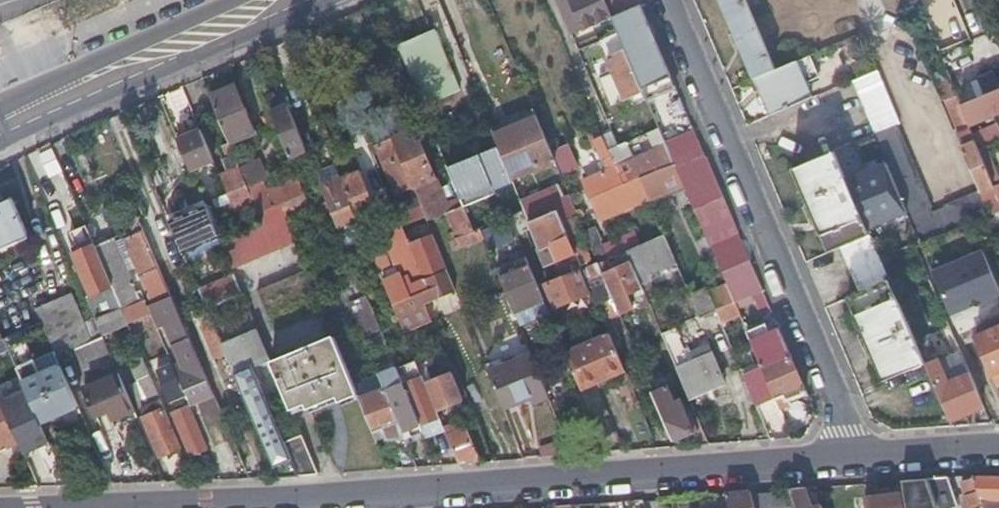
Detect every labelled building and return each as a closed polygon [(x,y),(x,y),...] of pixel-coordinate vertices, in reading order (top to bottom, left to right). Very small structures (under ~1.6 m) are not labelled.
[(437,30),(442,43),(456,38),(441,0),(424,0),(437,30)] [(605,0),(557,0),(571,33),(612,16),(612,15),(611,15),(605,0)] [(611,15),(639,3),(638,0),(605,0),(611,15)] [(770,115),(812,96),(796,60),(777,68),(748,0),(721,0),(770,115)] [(627,50),(641,85),(669,73),(639,3),(611,15),(612,15),(612,16),(612,17),(618,31),(626,49),(627,50)] [(437,30),(399,45),(416,87),(420,85),(453,72),(442,43),(437,30)] [(611,34),(619,54),(627,50),(626,49),(618,31),(611,34)] [(611,104),(644,90),(641,85),(627,50),(619,54),(608,58),(614,70),(600,76),(611,104)] [(900,123),(878,69),(853,79),(875,133),(900,123)] [(978,77),(984,92),(980,94),(960,103),(967,119),(969,124),(998,111),(998,86),(993,70),(978,77)] [(457,79),(453,72),(420,85),(424,93),(457,79)] [(984,92),(978,77),(973,78),(980,94),(984,92)] [(960,102),(950,78),(936,84),(940,95),(942,98),(945,97),(956,124),(959,132),(970,127),(969,124),(967,119),(960,103),(960,102)] [(269,85),(278,108),(288,103),(279,81),(269,85)] [(236,84),(209,95),(229,141),(256,130),(236,84)] [(269,85),(262,88),(290,156),(307,149),(288,103),(278,108),(269,85)] [(534,107),(518,113),(522,122),(537,116),(534,107)] [(518,113),(507,118),(510,127),(522,122),(518,113)] [(687,115),(660,127),(671,154),(699,142),(687,115)] [(537,116),(522,122),(539,165),(555,158),(537,116)] [(394,117),(387,119),(393,134),(400,131),(394,117)] [(510,127),(507,118),(491,124),(495,134),(510,127)] [(513,133),(497,139),(512,176),(539,165),(522,122),(510,127),(513,133)] [(980,189),(944,203),(945,206),(933,211),(931,206),(934,205),(900,123),(875,133),(921,241),(972,220),(990,212),(986,204),(980,189)] [(980,147),(992,142),(998,139),(998,130),(996,123),(973,132),(980,147)] [(626,141),(618,144),(609,148),(624,184),(641,176),(675,162),(671,154),(660,127),(659,126),(648,131),(656,149),(633,158),(626,141)] [(510,127),(495,134),(497,139),(513,133),(510,127)] [(213,158),(200,128),(187,134),(177,138),(190,168),(213,158)] [(414,185),(415,187),(436,178),(416,129),(395,138),(395,139),(414,185)] [(612,131),(604,134),(605,137),(609,148),(618,144),(612,131)] [(609,148),(605,137),(598,140),(610,169),(586,179),(599,213),(648,193),(641,176),(624,184),(609,148)] [(397,192),(414,185),(395,139),(379,146),(386,165),(389,164),(393,173),(390,174),(397,192)] [(962,146),(980,189),(986,204),(998,199),(998,182),(994,184),(989,173),(979,147),(976,140),(962,146)] [(248,186),(230,143),(223,146),(227,156),(222,158),(228,171),(220,175),(227,193),(234,209),(254,201),(248,186)] [(578,167),(569,145),(555,151),(564,173),(578,167)] [(884,379),(925,361),(880,255),(835,150),(793,168),(829,251),(841,247),(860,292),(849,297),(884,379)] [(704,155),(677,167),(685,185),(710,245),(738,233),(704,155)] [(463,162),(465,167),(472,164),(469,159),(463,162)] [(452,172),(465,205),(465,206),(498,192),(483,160),(472,164),(465,167),(452,172)] [(648,193),(651,199),(685,185),(677,167),(675,162),(641,176),(648,193)] [(362,170),(343,178),(359,217),(378,209),(362,170)] [(998,182),(998,174),(997,170),(989,173),(994,184),(998,182)] [(264,180),(248,186),(254,201),(259,212),(279,204),(305,193),(299,177),(269,190),(264,180)] [(521,199),(530,221),(558,210),(563,221),(578,215),(570,194),(563,196),(558,184),(521,199)] [(904,214),(892,186),(864,197),(876,225),(904,214)] [(418,195),(419,196),(422,205),(427,216),(429,220),(440,215),(429,190),(418,195)] [(345,191),(328,198),(336,219),(343,235),(348,232),(344,222),(356,218),(345,191)] [(311,205),(305,193),(279,204),(285,216),(311,205)] [(30,236),(12,196),(0,201),(0,249),(30,236)] [(419,196),(395,206),(396,208),(402,206),(404,213),(422,205),(419,196)] [(336,219),(328,198),(318,202),(326,224),(336,219)] [(279,204),(259,212),(263,224),(244,232),(221,242),(232,268),(295,241),(285,216),(279,204)] [(402,206),(396,208),(403,224),(404,226),(417,221),(427,216),(422,205),(404,213),(402,206)] [(465,205),(451,211),(459,231),(453,234),(459,248),(486,237),(481,227),(475,230),(469,214),(465,206),(465,205)] [(206,206),(170,222),(173,228),(182,251),(183,253),(220,237),(206,206)] [(475,230),(481,227),(487,224),(481,209),(469,214),(475,230)] [(558,210),(530,221),(540,246),(553,241),(560,260),(577,253),(571,241),(563,221),(558,210)] [(509,219),(487,228),(494,246),(516,238),(509,219)] [(148,239),(140,220),(134,223),(137,230),(124,235),(153,303),(171,294),(158,262),(148,239)] [(430,223),(434,232),(441,230),(437,220),(430,223)] [(94,245),(85,223),(70,230),(79,252),(73,254),(91,294),(105,288),(111,302),(118,299),(94,245)] [(404,226),(403,224),(393,228),(400,245),(392,249),(402,273),(385,280),(394,303),(421,292),(429,288),(426,279),(410,242),(404,226)] [(182,251),(173,228),(148,239),(158,262),(182,251)] [(423,237),(410,242),(426,279),(429,288),(421,292),(394,303),(403,325),(406,331),(430,321),(422,303),(425,302),(429,299),(456,288),(434,232),(423,237)] [(629,249),(627,250),(632,262),(640,282),(653,277),(651,272),(678,261),(665,233),(629,249)] [(727,285),(734,300),(752,292),(761,288),(738,233),(710,245),(727,285)] [(114,236),(94,245),(118,299),(122,307),(129,323),(152,313),(148,305),(145,299),(139,302),(123,265),(126,264),(114,236)] [(577,253),(579,260),(592,290),(600,308),(602,314),(604,320),(634,307),(629,293),(639,289),(641,293),(645,292),(640,282),(632,262),(613,270),(608,258),(599,262),(589,266),(587,261),(592,259),(582,236),(571,241),(577,253)] [(610,257),(627,250),(629,249),(623,237),(605,244),(610,257)] [(371,248),(369,242),(349,250),(352,256),(371,248)] [(391,267),(382,244),(371,248),(377,261),(377,262),(381,271),(391,267)] [(377,261),(371,248),(352,256),(351,256),(357,270),(377,262),(377,261)] [(933,270),(951,313),(998,293),(998,285),(984,249),(933,270)] [(556,305),(592,290),(579,260),(558,269),(561,278),(546,283),(556,305)] [(502,278),(519,319),(549,306),(532,266),(502,278)] [(318,295),(307,269),(257,290),(269,317),(318,295)] [(244,294),(235,275),(199,290),(207,310),(244,294)] [(707,285),(691,291),(702,317),(717,310),(710,292),(707,285)] [(727,285),(710,292),(717,310),(734,301),(734,300),(727,285)] [(760,314),(770,309),(761,288),(752,292),(752,294),(760,314)] [(103,335),(96,318),(84,323),(71,293),(36,307),(42,321),(58,356),(104,336),(103,335)] [(379,325),(366,293),(350,300),(354,310),(362,332),(379,325)] [(171,294),(153,303),(148,305),(152,313),(158,328),(167,323),(183,361),(174,365),(179,376),(180,378),(185,390),(208,380),(203,368),(171,294)] [(118,299),(111,302),(115,310),(122,307),(118,299)] [(350,300),(325,311),(329,321),(354,310),(350,300)] [(734,301),(717,310),(721,319),(739,312),(734,301)] [(115,310),(96,318),(103,335),(129,323),(122,307),(115,310)] [(762,365),(791,352),(780,329),(771,333),(766,321),(747,330),(762,365)] [(676,325),(662,332),(689,396),(726,381),(709,343),(691,350),(691,349),(686,346),(684,347),(680,336),(680,335),(676,325)] [(976,336),(992,372),(998,369),(998,326),(976,336)] [(273,362),(259,329),(222,345),(234,372),(252,365),(255,371),(273,363),(273,362)] [(610,333),(567,351),(582,388),(626,370),(610,333)] [(335,335),(273,362),(273,363),(292,408),(308,402),(310,407),(339,395),(340,399),(358,391),(354,382),(335,335)] [(4,338),(0,340),(0,353),(9,350),(6,343),(4,338)] [(503,357),(487,363),(505,407),(548,390),(533,352),(505,363),(503,357)] [(789,400),(807,392),(792,357),(793,356),(791,352),(762,365),(775,397),(776,397),(781,408),(790,404),(789,400)] [(932,376),(950,418),(984,404),(970,371),(968,372),(967,369),(965,364),(961,354),(941,362),(938,356),(925,361),(932,376)] [(161,455),(182,446),(143,356),(131,361),(149,403),(142,406),(146,415),(145,416),(161,455)] [(375,362),(379,372),(388,368),(384,358),(375,362)] [(426,382),(416,358),(396,366),(420,423),(440,415),(437,409),(426,382)] [(42,422),(80,406),(61,364),(40,374),(34,359),(17,367),(28,393),(42,422)] [(170,401),(187,395),(185,390),(180,378),(179,376),(174,365),(173,363),(157,370),(164,386),(170,401)] [(234,372),(278,475),(299,474),(285,441),(255,371),(252,365),(234,372)] [(396,366),(395,365),(389,368),(388,368),(379,372),(385,388),(405,436),(406,440),(413,437),(424,432),(420,423),(396,366)] [(775,397),(762,365),(745,373),(758,404),(775,397)] [(453,371),(426,382),(437,409),(464,398),(453,371)] [(112,418),(135,408),(119,372),(85,387),(97,415),(108,410),(112,418)] [(385,388),(379,372),(354,382),(358,391),(361,398),(385,388)] [(190,402),(213,391),(208,380),(185,390),(187,395),(190,402)] [(652,391),(673,440),(693,431),(681,400),(675,403),(667,384),(652,391)] [(405,436),(385,388),(361,398),(374,430),(383,426),(387,437),(405,436)] [(42,422),(28,393),(4,404),(20,442),(25,452),(50,441),(43,426),(42,422)] [(0,401),(0,445),(7,441),(10,447),(20,442),(4,404),(2,400),(0,401)] [(191,455),(209,447),(190,403),(172,411),(181,429),(181,430),(191,455)] [(43,426),(87,422),(80,406),(42,422),(43,426)] [(459,462),(480,460),(461,418),(444,425),(459,462)] [(285,441),(299,474),(320,473),(303,433),(285,441)] [(928,476),(938,507),(939,507),(948,507),(958,504),(948,474),(928,476)] [(901,478),(906,507),(923,507),(938,507),(928,476),(901,478)] [(975,477),(963,481),(972,507),(998,507),(998,477),(975,477)] [(790,486),(791,490),(797,507),(822,507),(816,486),(804,487),(803,485),(790,486)] [(725,491),(729,507),(756,507),(751,493),(750,489),(725,491)] [(751,493),(756,507),(797,507),(791,490),(751,493)] [(865,493),(866,507),(902,507),(901,491),(865,493)]
